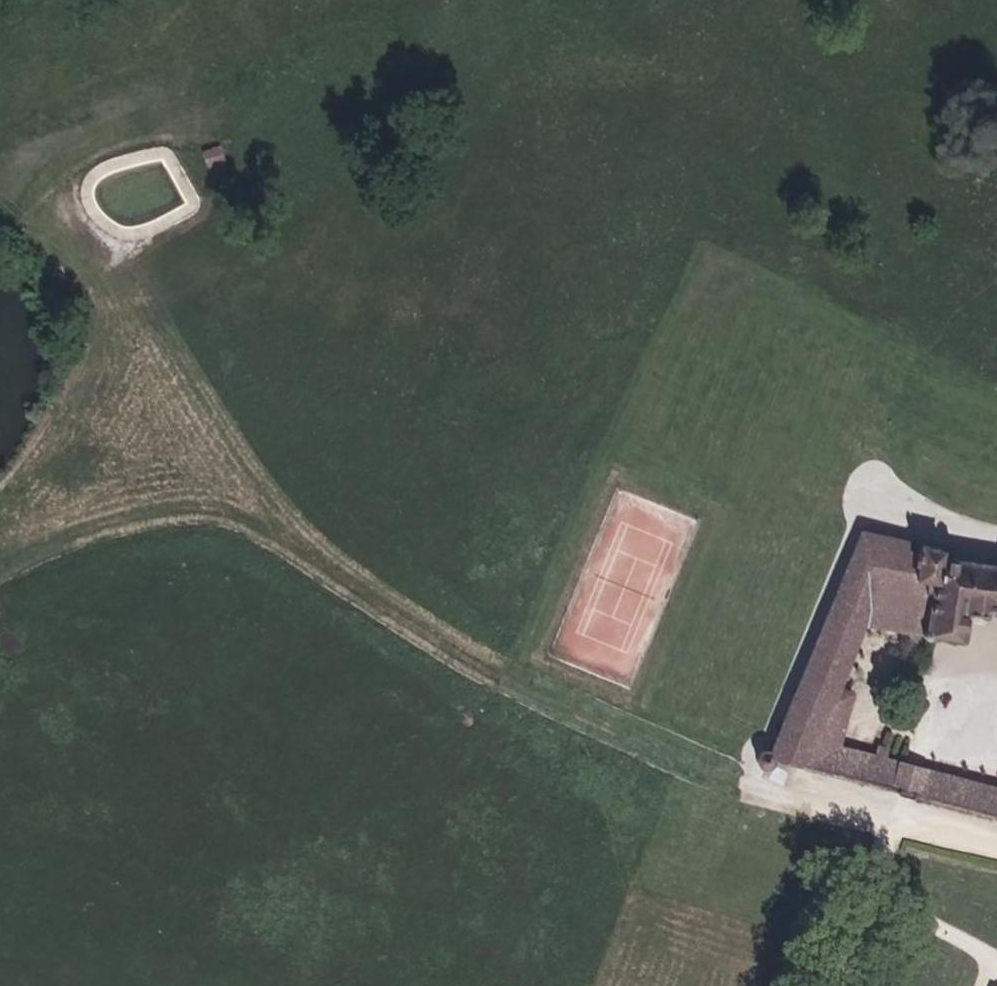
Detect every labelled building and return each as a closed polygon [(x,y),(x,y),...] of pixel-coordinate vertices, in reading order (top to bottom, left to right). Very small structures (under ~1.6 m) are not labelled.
[(996,610),(996,565),(924,555),(924,546),(863,531),(769,749),(758,759),(760,768),(773,770),(779,763),(996,820),(996,785),(846,745),(860,703),(830,693),(859,624),(966,640),(971,614),(993,617),(994,609),(996,610)]
